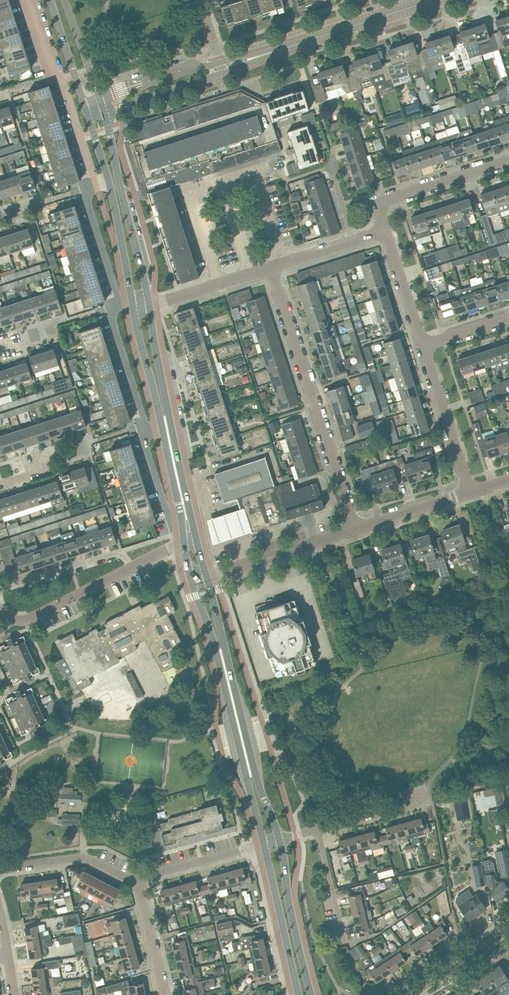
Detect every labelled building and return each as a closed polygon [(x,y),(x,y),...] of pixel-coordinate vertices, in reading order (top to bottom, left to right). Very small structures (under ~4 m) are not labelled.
[(9,0),(5,0),(0,2),(0,11),(12,7),(9,0)] [(235,2),(242,22),(249,20),(248,18),(256,16),(250,0),(242,0),(235,2)] [(256,16),(263,14),(263,15),(270,13),(266,0),(250,0),(256,16)] [(270,13),(278,11),(277,9),(284,7),(282,0),(266,0),(270,13)] [(298,9),(305,6),(305,8),(313,6),(311,0),(295,0),(298,9)] [(221,7),(227,25),(234,23),(235,24),(242,22),(235,2),(221,7)] [(12,7),(0,11),(0,21),(15,16),(12,7)] [(15,16),(0,21),(0,30),(17,24),(15,16)] [(495,20),(500,34),(494,36),(499,49),(504,48),(503,46),(508,45),(508,21),(508,16),(495,20)] [(17,24),(0,30),(0,39),(20,33),(17,24)] [(489,38),(484,24),(472,28),(479,47),(491,43),(493,51),(499,49),(494,36),(489,38)] [(460,32),(462,36),(465,46),(459,47),(467,70),(472,68),(469,59),(481,55),(478,48),(479,47),(472,28),(460,32)] [(20,33),(0,39),(0,44),(1,48),(23,42),(20,33)] [(454,49),(449,35),(437,39),(445,63),(454,60),(458,73),(467,70),(459,47),(454,49)] [(430,57),(424,59),(423,54),(422,54),(428,72),(434,70),(433,68),(445,64),(445,63),(437,39),(425,43),(430,57)] [(26,50),(23,42),(1,48),(4,57),(26,50)] [(417,56),(413,42),(401,46),(410,74),(421,70),(422,74),(428,72),(422,54),(417,56)] [(388,50),(390,54),(393,64),(387,65),(391,78),(393,86),(401,84),(398,76),(409,73),(409,74),(410,74),(401,46),(388,50)] [(28,59),(26,50),(4,57),(7,66),(28,59)] [(382,67),(377,53),(366,57),(374,84),(391,78),(387,65),(382,67)] [(366,57),(353,61),(358,75),(352,77),(356,90),(374,84),(366,57)] [(28,59),(7,66),(10,75),(13,74),(19,72),(32,68),(28,59)] [(347,78),(342,65),(331,68),(337,88),(341,86),(346,93),(356,90),(352,77),(347,78)] [(504,67),(499,68),(502,77),(504,82),(508,81),(507,76),(504,67)] [(314,89),(314,86),(313,86),(318,102),(327,100),(324,92),(337,88),(331,68),(318,73),(322,86),(314,89)] [(49,85),(47,86),(28,92),(31,101),(52,94),(49,85)] [(507,87),(497,90),(497,93),(499,99),(508,96),(508,86),(507,87)] [(284,95),(274,98),(275,99),(266,102),(272,122),(280,119),(279,118),(281,118),(290,114),(300,111),(301,111),(302,112),(309,110),(308,107),(307,101),(305,96),(303,90),(294,93),(294,91),(284,95)] [(278,139),(276,135),(275,131),(272,122),(266,102),(263,103),(251,97),(241,91),(173,113),(166,116),(167,118),(164,119),(163,117),(162,117),(164,123),(150,127),(148,122),(139,124),(143,139),(129,143),(141,181),(164,174),(175,179),(189,175),(191,180),(281,151),(278,139)] [(55,103),(52,94),(31,101),(34,109),(55,103)] [(488,102),(486,97),(475,100),(477,106),(476,106),(477,110),(488,107),(487,103),(488,102)] [(472,107),(476,106),(477,106),(475,100),(463,104),(465,109),(466,109),(467,113),(473,111),(472,107)] [(58,111),(55,103),(34,109),(36,118),(58,111)] [(419,103),(411,106),(414,115),(422,113),(419,103)] [(432,112),(440,109),(438,103),(430,105),(432,112)] [(465,109),(463,104),(452,108),(454,114),(453,114),(454,117),(459,116),(458,112),(465,109)] [(10,106),(0,110),(0,119),(2,126),(15,122),(10,106)] [(453,114),(454,114),(452,108),(440,111),(442,117),(453,114)] [(61,120),(58,111),(36,118),(39,127),(61,120)] [(304,126),(307,125),(316,122),(313,111),(301,115),(304,126)] [(442,117),(440,111),(429,115),(431,121),(430,121),(431,125),(439,123),(438,119),(442,117)] [(398,122),(396,115),(386,119),(388,126),(398,122)] [(419,125),(430,121),(431,121),(429,115),(418,119),(419,125)] [(494,120),(496,128),(501,142),(508,139),(508,128),(505,116),(494,120)] [(419,125),(418,119),(406,123),(408,128),(419,125)] [(63,128),(61,120),(39,127),(42,135),(63,128)] [(408,128),(406,123),(390,128),(392,134),(398,132),(408,128)] [(291,139),(294,150),(298,161),(297,161),(300,168),(319,162),(316,153),(317,153),(311,134),(310,134),(307,125),(304,126),(287,131),(290,139),(291,139)] [(458,126),(446,129),(447,135),(459,132),(458,126)] [(66,137),(63,128),(42,135),(45,144),(66,137)] [(392,134),(390,128),(383,130),(385,136),(392,134)] [(501,142),(496,128),(485,131),(489,145),(501,142)] [(357,129),(340,134),(343,143),(344,142),(346,148),(361,143),(357,129)] [(489,145),(485,131),(473,135),(478,149),(489,145)] [(450,142),(448,135),(437,139),(444,160),(455,157),(450,142)] [(478,149),(473,135),(462,139),(466,153),(478,149)] [(69,145),(66,137),(45,144),(47,152),(69,145)] [(444,160),(437,139),(425,143),(432,164),(444,160)] [(466,153),(462,139),(450,142),(455,157),(466,153)] [(21,142),(11,145),(13,150),(22,147),(23,147),(21,142)] [(361,143),(346,148),(348,153),(346,153),(349,161),(366,156),(361,143)] [(425,143),(414,147),(416,154),(421,168),(432,164),(425,143)] [(72,154),(69,145),(47,152),(50,161),(72,154)] [(0,149),(0,155),(8,152),(6,147),(0,149)] [(389,160),(386,149),(380,151),(384,162),(389,160)] [(13,159),(25,156),(23,150),(11,153),(13,159)] [(13,159),(11,153),(0,157),(0,160),(1,163),(13,159)] [(74,163),(72,154),(50,161),(53,169),(74,163)] [(421,168),(416,154),(405,157),(409,171),(421,168)] [(366,156),(349,161),(352,169),(353,169),(355,174),(370,169),(374,168),(370,155),(366,156)] [(405,157),(393,161),(398,175),(409,171),(405,157)] [(289,173),(289,175),(300,171),(299,169),(300,168),(297,161),(286,165),(289,173)] [(77,171),(74,163),(53,169),(56,178),(77,171)] [(355,180),(358,188),(374,183),(370,169),(355,174),(356,179),(355,180)] [(36,187),(31,171),(18,175),(23,191),(36,187)] [(59,187),(77,181),(80,181),(77,171),(56,178),(59,187)] [(23,191),(18,175),(6,179),(11,194),(23,191)] [(325,186),(322,178),(305,183),(310,196),(325,192),(323,186),(325,186)] [(6,179),(0,181),(0,198),(11,194),(6,179)] [(153,200),(156,199),(157,203),(155,203),(155,204),(174,198),(172,191),(170,186),(166,187),(162,185),(154,188),(152,192),(148,193),(148,194),(151,193),(153,200)] [(492,191),(493,194),(499,212),(508,209),(508,204),(508,201),(505,191),(504,187),(492,191)] [(298,190),(291,193),(294,201),(301,199),(298,190)] [(492,191),(480,194),(482,198),(484,204),(485,209),(487,214),(487,216),(499,212),(493,194),(492,191)] [(327,197),(325,192),(310,196),(314,210),(331,204),(328,196),(327,197)] [(157,211),(159,210),(160,214),(158,215),(178,209),(174,198),(155,204),(157,211)] [(469,198),(457,202),(458,206),(462,216),(465,226),(471,224),(468,214),(479,211),(475,199),(470,200),(469,198)] [(457,202),(446,206),(447,209),(450,220),(454,229),(465,226),(462,216),(458,206),(457,202)] [(333,213),(331,204),(314,210),(318,223),(334,218),(332,213),(333,213)] [(78,214),(75,205),(53,212),(56,221),(78,214)] [(446,206),(434,209),(436,213),(439,224),(450,220),(447,209),(446,206)] [(299,208),(292,210),(294,216),(301,214),(299,208)] [(161,222),(163,222),(164,225),(162,226),(181,220),(178,209),(158,215),(161,222)] [(434,209),(423,213),(424,217),(430,235),(441,231),(439,224),(436,213),(434,209)] [(416,231),(410,233),(413,241),(415,240),(430,235),(424,217),(423,213),(411,217),(412,220),(416,231)] [(81,223),(78,214),(56,221),(59,229),(81,223)] [(322,237),(339,231),(336,223),(335,223),(334,218),(318,223),(322,237)] [(164,234),(166,233),(167,237),(165,237),(165,238),(185,231),(181,220),(162,226),(164,234)] [(83,231),(81,223),(59,229),(62,238),(83,231)] [(491,245),(496,244),(491,226),(485,228),(491,245)] [(34,245),(28,228),(16,232),(22,249),(34,245)] [(491,245),(485,228),(479,229),(484,247),(491,245)] [(86,240),(83,231),(62,238),(65,247),(86,240)] [(168,245),(170,244),(171,248),(169,249),(189,243),(185,231),(165,238),(168,245)] [(22,249),(16,232),(4,236),(9,253),(22,249)] [(4,236),(0,237),(0,256),(9,253),(4,236)] [(89,248),(86,240),(65,247),(67,255),(89,248)] [(508,253),(508,243),(508,242),(497,246),(500,256),(508,253)] [(171,256),(173,255),(174,259),(172,260),(173,260),(192,254),(189,243),(169,249),(171,256)] [(461,255),(471,252),(469,246),(460,249),(461,255)] [(488,259),(500,256),(497,246),(485,250),(487,256),(488,259)] [(92,257),(89,248),(67,255),(70,264),(92,257)] [(433,252),(430,253),(431,258),(438,256),(439,262),(450,259),(447,248),(436,251),(433,252)] [(487,256),(485,250),(476,253),(477,258),(487,256)] [(362,264),(367,263),(366,258),(364,251),(358,253),(362,264)] [(356,266),(361,265),(362,264),(358,253),(352,255),(356,266)] [(424,255),(418,257),(421,268),(427,266),(437,263),(439,262),(438,256),(431,258),(430,253),(424,255)] [(175,267),(177,267),(178,270),(176,271),(182,269),(196,265),(192,254),(173,260),(175,267)] [(465,263),(473,260),(471,254),(463,257),(465,263)] [(351,268),(356,266),(352,255),(347,257),(351,268)] [(365,276),(380,271),(375,255),(366,258),(367,263),(362,264),(361,265),(365,276)] [(94,266),(92,257),(70,264),(73,273),(94,266)] [(345,270),(351,268),(347,257),(341,258),(345,270)] [(465,263),(463,257),(455,260),(457,266),(465,263)] [(339,272),(344,270),(345,270),(341,258),(336,260),(339,272)] [(339,272),(336,260),(330,262),(334,273),(338,272),(339,272)] [(29,273),(48,267),(47,262),(28,268),(29,273)] [(328,275),(334,273),(330,262),(325,264),(328,275)] [(323,277),(328,275),(325,264),(319,266),(323,277)] [(177,283),(178,284),(200,277),(196,265),(182,269),(176,271),(178,279),(180,278),(182,282),(177,283)] [(422,270),(426,281),(438,278),(436,273),(442,271),(440,265),(422,270)] [(97,274),(94,266),(73,273),(76,281),(97,274)] [(317,279),(323,277),(319,266),(313,267),(317,279)] [(312,281),(313,280),(317,279),(313,267),(308,269),(312,281)] [(14,268),(0,273),(2,276),(0,277),(0,278),(1,282),(17,277),(16,272),(15,272),(14,268)] [(17,277),(29,273),(28,268),(16,272),(17,277)] [(306,282),(312,281),(308,269),(302,271),(306,282)] [(39,280),(50,276),(49,270),(37,274),(39,280)] [(348,282),(344,270),(339,272),(338,272),(342,284),(348,282)] [(300,284),(306,282),(302,271),(297,273),(300,284)] [(384,283),(380,271),(365,276),(368,288),(384,283)] [(27,283),(39,280),(37,274),(25,278),(27,283)] [(100,283),(97,274),(76,281),(79,290),(100,283)] [(334,286),(339,285),(337,276),(331,278),(334,286)] [(472,285),(479,306),(479,309),(480,309),(485,307),(484,304),(490,303),(483,281),(482,277),(477,278),(476,277),(470,279),(472,285)] [(15,287),(27,283),(25,278),(13,282),(15,287)] [(497,284),(495,278),(483,281),(490,303),(501,299),(497,284)] [(306,282),(300,284),(298,285),(301,297),(317,292),(313,280),(312,281),(306,282)] [(508,281),(497,284),(501,299),(508,297),(508,284),(508,281)] [(3,291),(15,287),(13,282),(1,286),(3,291)] [(346,295),(351,293),(348,282),(342,284),(346,295)] [(103,292),(100,283),(79,290),(81,299),(103,292)] [(388,294),(384,283),(368,288),(372,299),(388,294)] [(337,298),(343,296),(339,285),(334,286),(337,298)] [(472,285),(466,287),(460,289),(467,310),(479,306),(472,285)] [(460,289),(460,288),(448,292),(456,314),(467,310),(460,289)] [(248,301),(253,300),(249,289),(244,290),(248,301)] [(61,307),(56,290),(44,294),(49,310),(61,307)] [(247,302),(248,301),(244,290),(239,292),(242,303),(247,302)] [(84,307),(103,301),(106,301),(103,292),(81,299),(84,307)] [(236,305),(242,303),(239,292),(233,294),(236,305)] [(321,303),(317,292),(301,297),(305,308),(321,303)] [(448,292),(446,293),(437,296),(444,318),(456,314),(448,292)] [(349,307),(355,305),(351,293),(346,295),(349,307)] [(49,310),(44,294),(32,298),(37,314),(49,310)] [(231,307),(236,305),(233,294),(227,296),(231,307)] [(391,306),(388,294),(372,299),(376,311),(387,307),(391,306)] [(263,296),(253,300),(248,301),(247,302),(251,315),(267,310),(265,305),(266,305),(263,296)] [(337,298),(340,305),(336,306),(337,311),(341,310),(347,308),(343,296),(337,298)] [(37,314),(32,298),(19,302),(25,318),(37,314)] [(25,318),(19,302),(7,306),(13,322),(25,318)] [(326,302),(321,303),(305,308),(309,320),(325,315),(330,313),(326,302)] [(353,318),(359,316),(355,305),(349,307),(353,318)] [(7,306),(0,308),(0,324),(1,326),(13,322),(7,306)] [(391,306),(387,307),(376,311),(370,313),(373,324),(395,317),(391,306)] [(182,335),(184,342),(203,336),(193,307),(175,313),(177,320),(176,321),(180,335),(182,335)] [(345,321),(350,319),(347,308),(341,310),(345,321)] [(268,315),(267,310),(251,315),(255,329),(272,323),(269,315),(268,315)] [(328,326),(325,315),(309,320),(312,331),(328,326)] [(357,330),(362,328),(359,316),(353,318),(357,330)] [(372,325),(373,331),(381,328),(383,334),(399,329),(395,317),(373,324),(373,325),(372,325)] [(349,332),(354,331),(350,319),(345,321),(349,332)] [(275,331),(272,323),(255,329),(260,342),(275,337),(273,332),(275,331)] [(103,334),(100,325),(79,332),(82,341),(103,334)] [(332,338),(328,326),(312,331),(316,343),(332,338)] [(362,328),(357,330),(361,343),(367,342),(362,328)] [(353,344),(358,342),(354,331),(349,332),(353,344)] [(106,342),(103,334),(82,341),(85,349),(106,342)] [(203,336),(184,342),(187,349),(185,349),(190,364),(191,363),(194,370),(212,364),(203,336)] [(260,342),(264,354),(264,355),(281,350),(278,342),(277,342),(275,337),(260,342)] [(386,349),(379,351),(381,356),(388,354),(403,349),(400,337),(384,342),(386,349)] [(336,349),(332,338),(316,343),(320,354),(336,349)] [(109,351),(106,342),(85,349),(87,358),(109,351)] [(356,355),(362,354),(358,342),(353,344),(356,355)] [(367,361),(373,359),(368,345),(362,347),(367,361)] [(504,345),(492,348),(493,352),(497,363),(499,370),(508,366),(508,362),(508,359),(504,345)] [(59,364),(54,348),(42,352),(47,368),(59,364)] [(493,352),(492,348),(481,352),(485,366),(497,363),(493,352)] [(339,361),(336,349),(320,354),(324,366),(339,361)] [(407,361),(403,349),(388,354),(391,366),(407,361)] [(264,355),(264,354),(258,355),(259,358),(265,357),(268,368),(284,363),(282,358),(283,358),(281,350),(264,355)] [(111,360),(109,351),(87,358),(90,366),(111,360)] [(47,368),(42,352),(29,356),(34,372),(47,368)] [(485,366),(481,352),(469,356),(474,370),(485,366)] [(359,364),(358,365),(360,372),(367,370),(362,354),(356,355),(359,364)] [(469,356),(457,360),(462,374),(474,370),(469,356)] [(327,378),(331,376),(333,381),(348,376),(346,370),(348,369),(349,368),(350,366),(350,364),(348,358),(339,361),(324,366),(327,378)] [(371,372),(376,371),(373,359),(367,361),(371,372)] [(114,368),(111,360),(90,366),(93,375),(114,368)] [(411,372),(407,361),(391,366),(395,377),(411,372)] [(32,378),(27,362),(15,366),(20,382),(32,378)] [(285,369),(284,363),(268,368),(273,382),(289,376),(287,368),(285,369)] [(203,399),(221,393),(212,364),(194,370),(196,377),(194,378),(199,392),(201,392),(203,399)] [(246,365),(238,368),(240,374),(248,371),(246,365)] [(20,382),(15,366),(3,370),(8,386),(20,382)] [(117,377),(114,368),(93,375),(96,384),(117,377)] [(374,384),(380,382),(376,371),(371,372),(374,384)] [(414,384),(411,372),(395,377),(399,389),(414,384)] [(373,389),(368,373),(359,376),(363,392),(367,390),(373,389)] [(292,384),(289,376),(273,382),(277,395),(288,392),(293,390),(291,385),(292,384)] [(59,380),(59,381),(53,382),(55,387),(53,388),(55,393),(73,387),(70,377),(59,380)] [(120,386),(117,377),(96,384),(98,393),(120,386)] [(378,395),(383,394),(380,382),(374,384),(378,395)] [(418,395),(414,384),(399,389),(402,400),(418,395)] [(331,402),(347,397),(343,385),(327,390),(331,402)] [(122,394),(120,386),(98,393),(101,401),(122,394)] [(495,396),(506,393),(504,387),(493,390),(495,396)] [(41,398),(55,393),(53,388),(39,392),(41,398)] [(480,388),(478,389),(468,392),(472,403),(484,399),(480,388)] [(64,399),(76,395),(74,389),(62,393),(64,399)] [(373,389),(367,390),(370,399),(376,397),(373,389)] [(293,390),(288,392),(277,395),(281,409),(298,403),(295,395),(294,395),(293,390)] [(495,396),(493,390),(485,393),(487,399),(495,396)] [(26,402),(41,398),(39,392),(25,397),(26,402)] [(52,403),(64,399),(62,393),(50,397),(52,403)] [(210,420),(212,427),(230,421),(221,393),(203,399),(205,406),(203,406),(208,421),(210,420)] [(125,402),(122,394),(101,401),(104,409),(125,402)] [(382,407),(387,405),(383,394),(378,395),(382,407)] [(422,407),(418,395),(402,400),(406,412),(422,407)] [(12,401),(11,397),(1,400),(2,404),(1,405),(2,410),(14,406),(12,400),(12,401)] [(14,406),(26,402),(25,397),(12,400),(14,406)] [(40,407),(52,403),(50,397),(38,401),(40,407)] [(351,409),(347,397),(331,402),(335,414),(351,409)] [(375,415),(380,414),(376,400),(371,402),(375,415)] [(28,411),(40,407),(38,401),(26,405),(28,411)] [(128,411),(125,402),(104,409),(107,418),(128,411)] [(478,413),(487,409),(484,402),(475,406),(478,413)] [(16,415),(28,411),(26,405),(14,409),(16,415)] [(387,405),(382,407),(385,416),(390,414),(387,405)] [(425,418),(422,407),(406,412),(410,423),(421,420),(425,418)] [(4,418),(16,415),(14,409),(2,413),(4,418)] [(335,414),(339,428),(350,424),(355,422),(351,409),(339,412),(335,414)] [(87,426),(81,410),(69,414),(74,430),(87,426)] [(107,418),(110,427),(131,420),(128,411),(107,418)] [(74,430),(69,414),(57,418),(62,434),(74,430)] [(62,434),(57,418),(45,422),(50,438),(62,434)] [(425,418),(421,420),(410,423),(413,435),(429,430),(425,418)] [(299,419),(293,420),(282,424),(287,438),(302,433),(300,427),(302,427),(299,419)] [(381,435),(387,433),(383,419),(377,421),(381,435)] [(389,430),(395,428),(392,419),(386,421),(389,430)] [(272,434),(280,431),(277,420),(269,423),(272,434)] [(230,421),(212,427),(214,434),(212,435),(217,449),(219,449),(221,456),(240,450),(230,421)] [(372,421),(357,426),(360,437),(375,432),(372,421)] [(50,438),(45,422),(33,425),(38,442),(50,438)] [(495,435),(499,449),(501,454),(506,453),(506,451),(508,450),(508,439),(508,437),(508,422),(504,424),(507,431),(495,435)] [(499,449),(495,435),(493,429),(482,433),(479,423),(473,425),(480,447),(485,445),(489,455),(489,457),(495,455),(495,456),(501,454),(499,449)] [(339,429),(341,435),(352,431),(350,424),(339,428),(340,429),(339,429)] [(38,442),(33,425),(21,429),(26,446),(38,442)] [(395,428),(389,430),(393,441),(398,440),(395,428)] [(26,446),(21,429),(9,433),(14,450),(26,446)] [(352,431),(341,435),(343,440),(354,437),(352,431)] [(9,433),(0,436),(0,447),(2,454),(14,450),(9,433)] [(304,438),(302,433),(287,438),(291,451),(308,446),(305,437),(304,438)] [(134,452),(131,443),(110,450),(112,459),(134,452)] [(347,453),(359,449),(357,443),(345,447),(347,453)] [(310,454),(308,446),(291,451),(295,464),(306,461),(311,459),(309,454),(310,454)] [(413,453),(415,461),(416,461),(421,478),(433,475),(429,463),(435,461),(431,448),(421,451),(413,453)] [(137,461),(134,452),(112,459),(115,468),(137,461)] [(265,457),(224,470),(215,473),(224,503),(237,499),(236,498),(274,486),(265,457)] [(415,461),(404,465),(402,457),(396,459),(400,472),(406,471),(410,482),(421,478),(416,461),(415,461)] [(311,459),(306,461),(295,464),(300,478),(316,472),(313,464),(312,464),(311,459)] [(400,472),(396,459),(379,464),(387,489),(398,486),(394,474),(400,472)] [(140,469),(137,461),(115,468),(118,476),(140,469)] [(361,470),(367,488),(373,486),(375,493),(387,489),(379,464),(361,470)] [(90,482),(85,467),(72,471),(77,486),(90,482)] [(352,476),(358,475),(356,468),(350,470),(352,476)] [(142,478),(140,469),(118,476),(121,485),(142,478)] [(77,486),(72,471),(60,475),(65,490),(77,486)] [(283,476),(282,476),(284,483),(285,483),(291,481),(288,474),(283,476)] [(145,486),(142,478),(121,485),(124,494),(145,486)] [(294,490),(292,482),(293,482),(292,480),(291,481),(285,483),(284,483),(277,485),(274,486),(236,498),(237,499),(240,508),(244,507),(252,531),(302,515),(302,514),(312,511),(313,512),(324,508),(316,482),(294,490)] [(63,496),(58,481),(45,485),(50,500),(63,496)] [(50,500),(45,485),(33,488),(38,504),(50,500)] [(148,495),(145,486),(124,494),(126,502),(148,495)] [(38,504),(33,488),(21,492),(26,508),(38,504)] [(26,508),(21,492),(9,496),(14,511),(26,508)] [(151,504),(148,495),(126,502),(129,511),(146,505),(151,504)] [(9,496),(0,499),(0,508),(3,515),(14,511),(9,496)] [(151,504),(146,505),(129,511),(132,519),(153,512),(151,504)] [(71,515),(85,510),(83,505),(69,509),(71,515)] [(95,516),(106,513),(104,507),(93,510),(95,516)] [(240,508),(208,518),(213,543),(252,531),(244,507),(240,508)] [(57,519),(71,515),(69,509),(55,514),(57,519)] [(83,520),(95,516),(93,510),(81,514),(83,520)] [(135,529),(152,523),(156,522),(153,512),(132,519),(135,529)] [(45,523),(57,519),(55,514),(43,518),(45,523)] [(71,524),(83,520),(81,514),(69,518),(71,524)] [(33,527),(45,523),(43,518),(31,522),(33,527)] [(59,528),(71,524),(69,518),(57,522),(59,528)] [(21,531),(33,527),(31,522),(19,526),(21,531)] [(47,531),(59,528),(57,522),(45,526),(47,531)] [(461,561),(469,559),(473,571),(481,569),(477,556),(474,547),(467,549),(459,525),(442,531),(445,540),(447,548),(456,545),(461,561)] [(9,535),(21,531),(19,526),(7,530),(9,535)] [(35,535),(47,531),(45,526),(33,530),(35,535)] [(116,541),(111,526),(99,530),(104,545),(116,541)] [(6,527),(0,529),(0,537),(9,535),(7,530),(6,527)] [(23,539),(35,535),(33,530),(21,534),(23,539)] [(104,545),(99,530),(87,534),(92,549),(104,545)] [(11,543),(23,539),(21,534),(9,538),(11,543)] [(92,549),(87,534),(75,538),(80,553),(92,549)] [(430,570),(438,567),(441,577),(449,575),(447,566),(444,556),(436,559),(428,535),(411,541),(414,550),(416,558),(425,555),(430,570)] [(7,538),(0,541),(0,548),(11,544),(11,543),(9,538),(7,538)] [(80,553),(75,538),(63,542),(68,557),(80,553)] [(68,557),(63,542),(51,545),(56,561),(68,557)] [(13,550),(11,544),(0,548),(0,549),(1,553),(13,550)] [(391,547),(382,550),(384,556),(390,573),(382,576),(385,585),(389,597),(397,595),(396,590),(402,588),(400,579),(401,579),(398,570),(405,567),(403,561),(405,560),(403,554),(400,544),(398,545),(398,544),(391,546),(391,547)] [(56,561),(51,545),(39,549),(44,565),(56,561)] [(44,565),(39,549),(27,553),(32,569),(44,565)] [(3,559),(15,555),(13,550),(1,553),(3,559)] [(27,553),(15,557),(16,561),(18,566),(20,573),(32,569),(27,553)] [(372,564),(369,554),(352,560),(355,569),(357,575),(366,572),(369,581),(377,579),(372,564)] [(15,557),(15,555),(3,559),(5,564),(16,561),(15,557)] [(18,566),(16,561),(5,564),(7,570),(18,566)] [(356,598),(364,596),(359,580),(351,582),(356,598)] [(69,679),(76,692),(80,691),(79,690),(93,683),(88,674),(101,667),(102,669),(118,661),(114,653),(118,650),(121,656),(137,648),(136,645),(146,639),(162,671),(177,664),(170,650),(182,644),(167,615),(176,611),(168,596),(155,603),(154,601),(139,609),(142,614),(137,616),(134,609),(104,623),(106,627),(98,632),(96,629),(89,632),(90,633),(77,640),(73,633),(60,639),(56,641),(63,654),(63,653),(65,657),(56,661),(64,677),(68,676),(70,679),(69,679)] [(304,620),(301,620),(294,600),(256,612),(263,633),(260,633),(268,657),(270,656),(277,677),(288,673),(290,678),(298,675),(306,673),(304,668),(315,665),(309,644),(311,643),(304,620)] [(1,652),(13,678),(12,679),(14,683),(21,680),(19,676),(23,674),(24,676),(28,674),(27,672),(31,670),(33,674),(40,671),(38,666),(37,667),(24,641),(26,640),(24,635),(16,639),(18,643),(15,645),(14,642),(9,644),(10,647),(7,648),(5,644),(0,646),(0,652),(1,652)] [(131,672),(125,674),(134,691),(134,692),(136,696),(144,696),(132,671),(131,672)] [(41,726),(48,723),(46,718),(45,719),(32,692),(34,692),(32,687),(24,690),(26,695),(23,696),(21,694),(17,696),(18,698),(15,700),(13,696),(5,699),(8,704),(9,703),(21,730),(20,730),(22,735),(29,732),(27,727),(31,726),(32,728),(36,726),(35,724),(39,722),(41,726)] [(4,755),(6,759),(13,756),(11,751),(9,752),(0,731),(0,756),(4,755)] [(504,785),(493,787),(493,788),(494,793),(497,806),(507,804),(504,785)] [(466,795),(453,798),(457,820),(470,817),(466,795)] [(165,845),(176,842),(175,839),(209,830),(210,833),(223,829),(221,820),(220,820),(218,813),(219,813),(216,804),(199,809),(200,810),(169,818),(169,821),(159,824),(165,845)] [(62,823),(79,823),(79,815),(62,815),(62,823)] [(414,820),(418,836),(426,834),(425,832),(430,831),(428,823),(423,825),(421,818),(414,820)] [(418,836),(414,820),(404,823),(404,826),(408,838),(418,836)] [(142,825),(147,847),(153,845),(147,823),(142,825)] [(408,840),(407,839),(408,838),(404,826),(404,823),(393,826),(398,843),(408,840)] [(386,828),(388,834),(383,836),(385,843),(392,842),(393,844),(398,843),(393,826),(386,828)] [(376,838),(374,831),(367,833),(371,848),(372,851),(384,847),(383,844),(381,836),(376,838)] [(371,848),(367,833),(357,836),(358,839),(361,851),(363,858),(365,864),(369,862),(367,857),(365,850),(371,848)] [(461,836),(464,863),(477,862),(474,834),(461,836)] [(361,851),(358,839),(357,836),(346,839),(350,854),(356,852),(361,851)] [(341,848),(336,849),(338,857),(345,855),(350,854),(346,839),(339,841),(341,848)] [(508,875),(508,860),(507,848),(496,851),(501,877),(508,875)] [(483,860),(488,888),(489,890),(491,893),(496,901),(508,893),(508,889),(506,883),(504,881),(499,884),(493,863),(488,859),(483,860)] [(476,887),(486,885),(482,864),(471,866),(476,887)] [(392,867),(378,871),(380,878),(394,874),(392,867)] [(249,873),(245,874),(243,868),(235,870),(238,880),(244,879),(245,882),(252,881),(249,873)] [(239,885),(238,880),(235,870),(225,873),(229,887),(239,885)] [(84,871),(77,886),(82,888),(79,893),(83,895),(93,876),(84,871)] [(380,878),(378,871),(367,873),(369,881),(380,878)] [(219,890),(229,887),(225,873),(215,875),(219,890)] [(208,877),(210,884),(205,885),(207,893),(212,892),(212,893),(219,891),(219,890),(215,875),(208,877)] [(94,895),(102,880),(93,876),(83,895),(87,897),(89,893),(94,895)] [(49,880),(52,897),(54,899),(65,898),(67,906),(57,908),(58,914),(74,910),(73,904),(70,894),(65,896),(63,885),(58,885),(57,879),(52,879),(49,880)] [(40,886),(41,897),(42,898),(52,897),(49,880),(39,881),(40,886)] [(101,904),(111,885),(102,880),(94,895),(99,898),(97,902),(101,904)] [(29,883),(30,894),(31,898),(41,897),(40,886),(39,881),(29,883)] [(196,881),(190,882),(189,883),(193,898),(200,896),(200,895),(205,894),(203,886),(198,887),(196,881)] [(25,898),(25,894),(30,894),(29,883),(21,884),(22,891),(17,891),(18,899),(25,898)] [(193,898),(189,883),(178,886),(179,889),(182,901),(193,898)] [(112,904),(120,889),(111,885),(101,904),(104,906),(107,901),(112,904)] [(182,901),(179,889),(178,886),(168,889),(172,904),(182,901)] [(349,896),(351,905),(366,901),(366,899),(365,897),(364,892),(364,893),(363,888),(357,889),(355,889),(356,894),(349,896)] [(163,897),(158,898),(160,906),(165,905),(165,906),(172,904),(168,889),(161,890),(163,897)] [(247,890),(242,891),(243,895),(244,895),(246,904),(252,903),(249,893),(248,894),(247,890)] [(457,898),(457,902),(459,906),(463,911),(469,920),(486,908),(481,900),(477,894),(472,897),(468,891),(457,898)] [(366,901),(351,905),(353,914),(368,910),(366,901)] [(422,907),(425,913),(431,909),(427,904),(422,907)] [(404,906),(395,910),(397,914),(398,916),(407,912),(404,906)] [(179,915),(181,924),(187,923),(185,914),(186,914),(184,907),(176,909),(178,915),(179,915)] [(355,922),(366,920),(372,918),(370,910),(368,910),(353,914),(355,922)] [(386,915),(384,917),(390,925),(398,919),(395,914),(393,911),(386,914),(386,915)] [(420,926),(423,923),(415,911),(411,914),(418,925),(420,928),(421,928),(420,926)] [(65,927),(81,924),(78,913),(63,916),(65,927)] [(411,914),(407,917),(414,928),(418,925),(411,914)] [(113,927),(115,933),(129,929),(125,917),(105,923),(107,929),(113,927)] [(436,929),(435,929),(441,938),(442,938),(447,934),(443,929),(447,926),(447,925),(443,919),(437,923),(439,926),(436,929)] [(235,938),(233,932),(234,932),(232,920),(216,923),(220,941),(235,938)] [(366,920),(355,922),(358,931),(364,930),(365,935),(368,934),(373,933),(372,928),(373,928),(372,927),(376,925),(375,920),(367,922),(366,920)] [(421,928),(420,928),(422,931),(430,942),(431,945),(441,938),(435,929),(430,922),(421,928)] [(37,932),(36,925),(35,925),(25,927),(28,943),(50,939),(50,934),(44,935),(44,931),(37,932)] [(411,927),(408,929),(414,938),(423,950),(431,945),(430,942),(422,931),(416,935),(414,932),(411,927)] [(115,933),(119,946),(132,942),(129,929),(115,933)] [(76,957),(87,955),(84,942),(83,934),(71,935),(76,957)] [(186,934),(179,936),(180,941),(173,942),(175,948),(190,945),(189,939),(188,939),(186,934)] [(249,949),(264,945),(263,942),(262,938),(256,939),(255,934),(253,935),(247,936),(246,936),(244,937),(240,938),(240,940),(234,941),(235,944),(235,946),(236,949),(236,951),(246,949),(249,949)] [(412,939),(404,945),(408,951),(409,951),(413,949),(417,954),(420,952),(423,950),(414,938),(412,939)] [(50,939),(28,943),(30,958),(47,955),(45,944),(51,943),(50,939)] [(87,955),(94,954),(91,940),(84,942),(87,955)] [(136,954),(132,942),(119,946),(122,958),(136,954)] [(360,958),(366,955),(360,944),(349,950),(354,960),(359,957),(360,958)] [(193,956),(190,945),(175,948),(177,960),(193,956)] [(266,956),(264,945),(249,949),(251,959),(262,957),(266,956)] [(374,956),(383,950),(380,945),(371,951),(374,956)] [(393,952),(392,953),(400,965),(401,964),(406,961),(402,956),(407,953),(406,952),(402,946),(396,950),(393,952)] [(392,953),(382,959),(385,962),(389,969),(391,971),(400,965),(392,953)] [(87,955),(90,967),(96,965),(94,954),(87,955)] [(122,958),(124,964),(118,966),(120,972),(140,966),(136,954),(122,958)] [(195,967),(193,956),(177,960),(180,971),(195,967)] [(253,969),(269,966),(266,956),(262,957),(251,959),(253,969)] [(42,961),(43,967),(32,968),(34,984),(45,982),(43,970),(60,968),(59,959),(42,961)] [(382,959),(374,965),(376,968),(382,977),(391,971),(389,969),(385,962),(382,959)] [(507,977),(499,965),(488,973),(499,990),(506,986),(503,982),(508,979),(508,980),(508,975),(507,977)] [(214,975),(222,973),(221,966),(213,968),(214,975)] [(269,969),(269,966),(253,969),(254,973),(255,977),(256,977),(257,982),(265,980),(264,975),(270,973),(269,969)] [(181,978),(188,976),(189,981),(201,978),(198,967),(195,967),(180,971),(181,978)] [(369,968),(364,972),(367,978),(368,978),(372,976),(376,981),(380,978),(382,977),(376,968),(374,969),(372,971),(370,968),(369,968)] [(501,993),(499,990),(488,973),(476,981),(485,994),(498,994),(501,993)] [(190,983),(191,988),(184,990),(185,994),(192,994),(204,992),(203,988),(215,986),(214,978),(197,982),(197,981),(190,983)] [(108,992),(121,990),(122,994),(145,994),(143,983),(129,985),(128,979),(107,986),(108,992)] [(34,984),(36,994),(47,994),(45,982),(34,984)]
